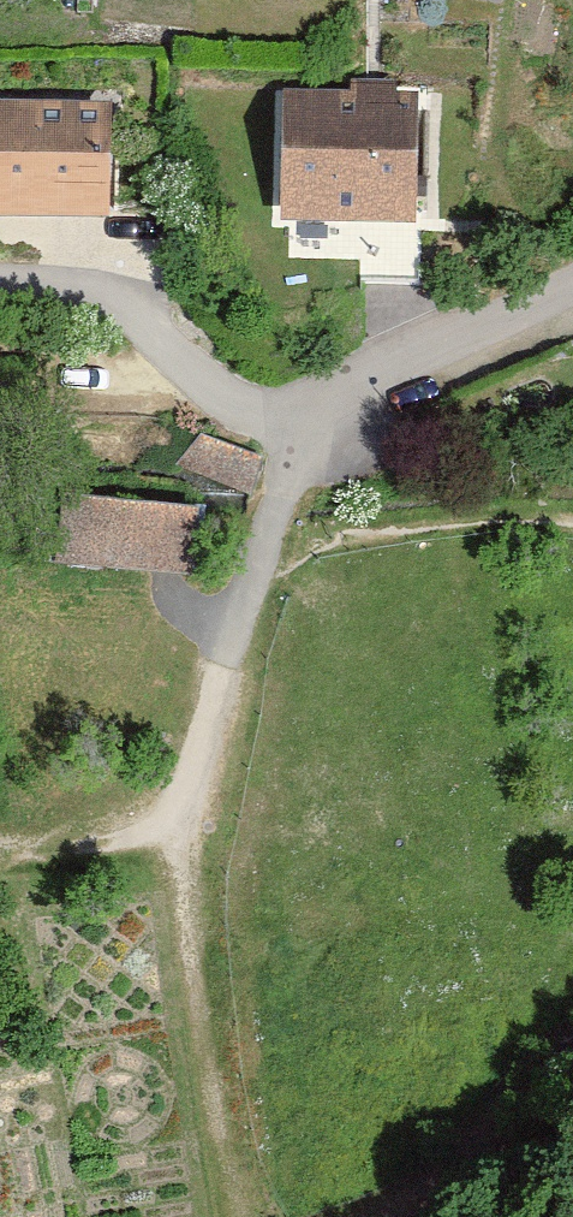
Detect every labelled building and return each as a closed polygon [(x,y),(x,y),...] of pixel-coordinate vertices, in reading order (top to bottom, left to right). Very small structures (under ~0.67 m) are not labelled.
[(283,229),(417,231),(418,100),(284,99),(283,229)] [(116,221),(118,117),(0,115),(0,219),(116,221)] [(264,462),(202,439),(176,469),(251,498),(264,462)] [(58,567),(193,579),(199,516),(64,503),(58,567)]
